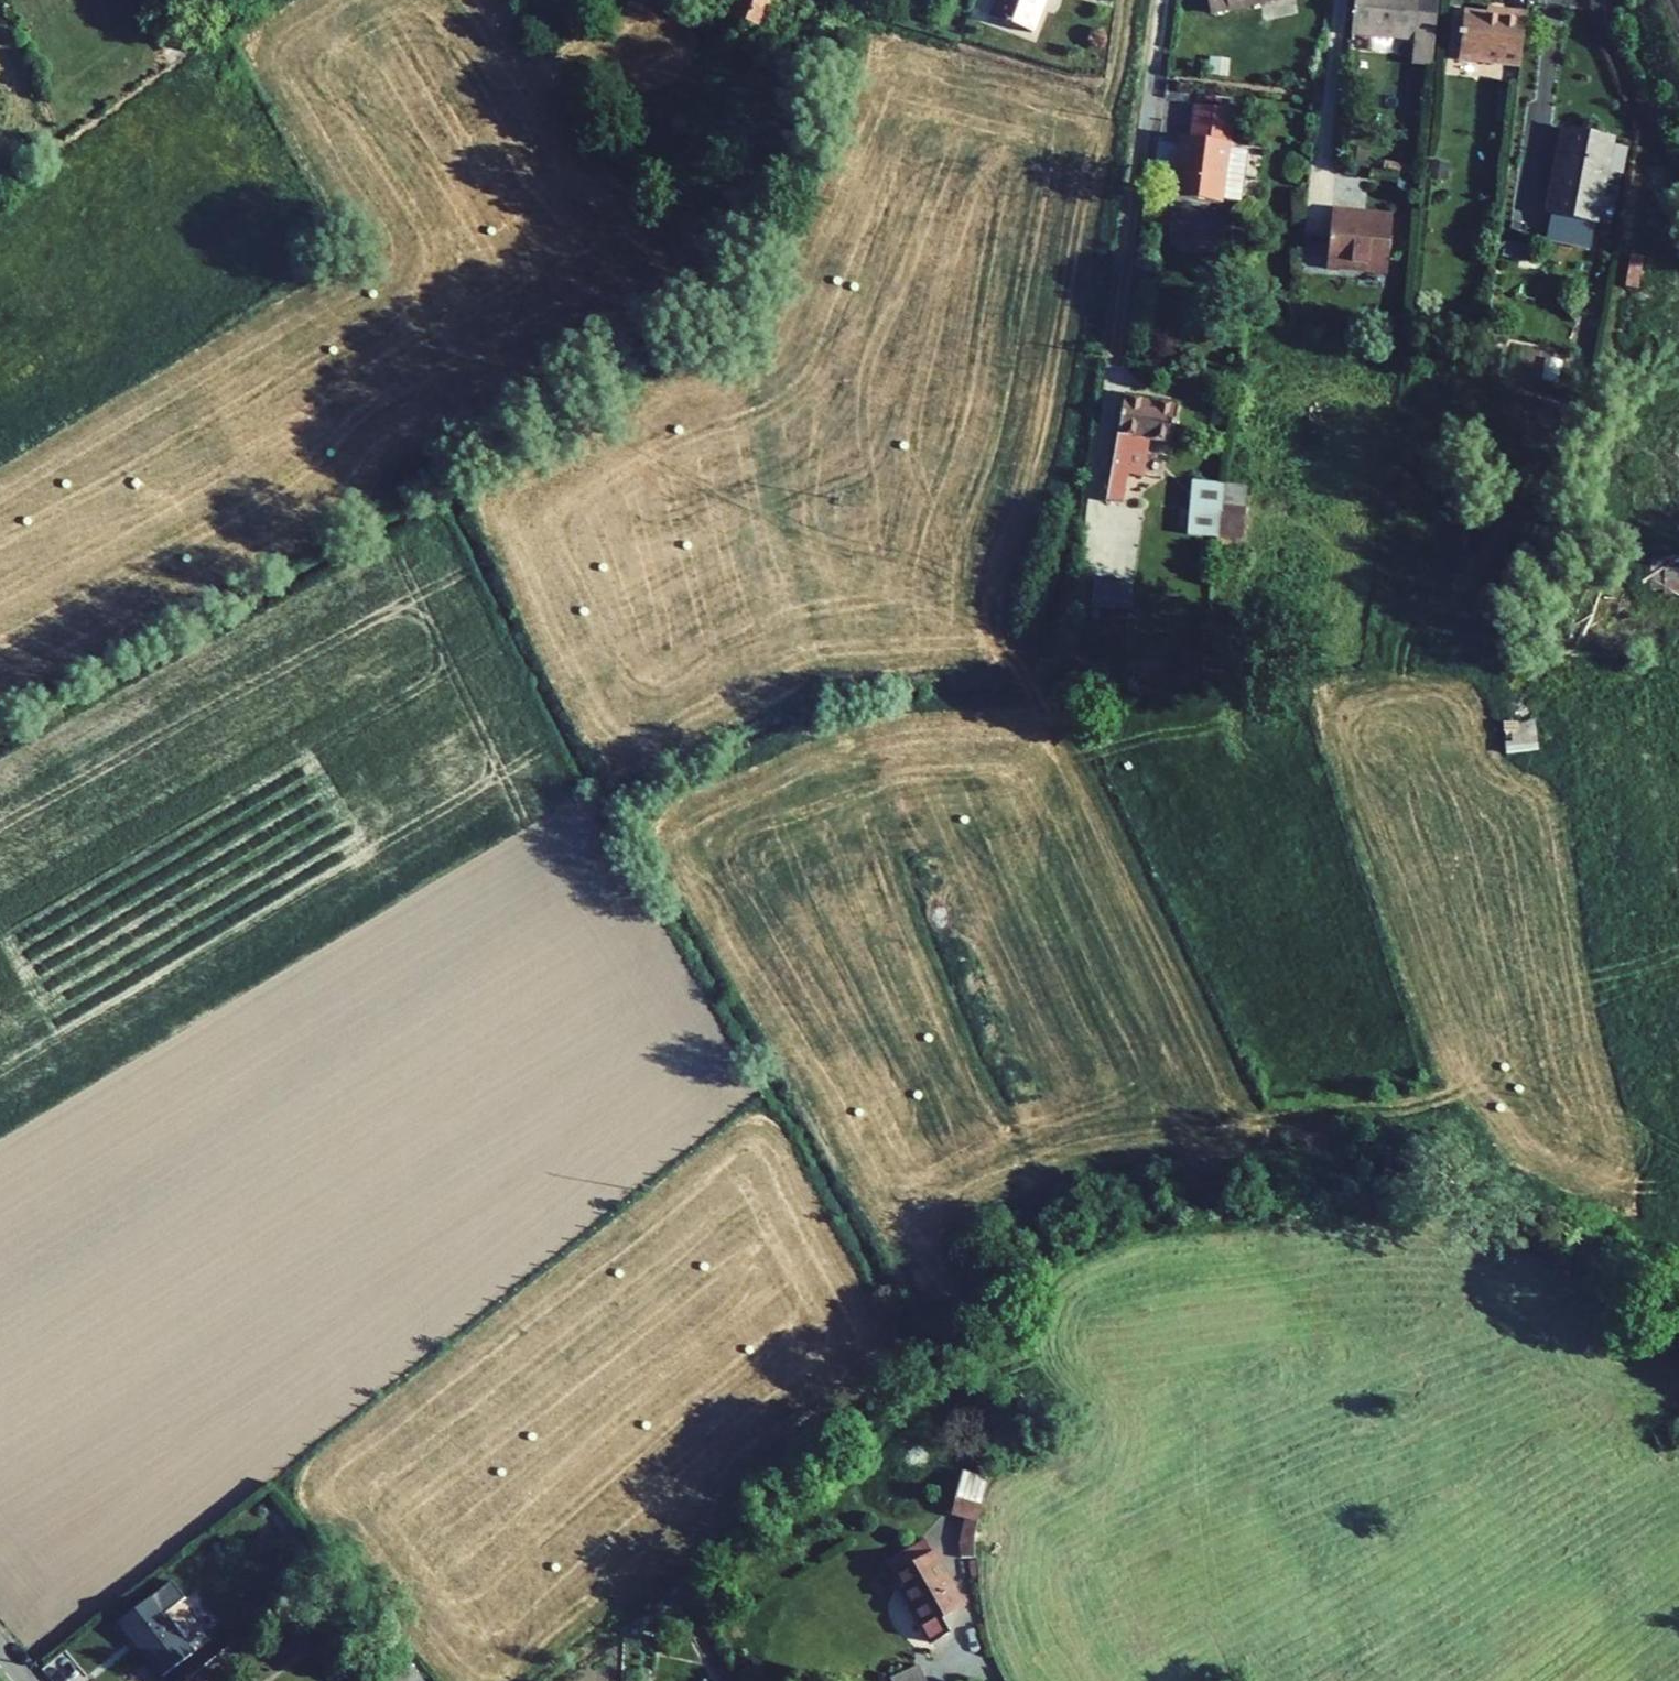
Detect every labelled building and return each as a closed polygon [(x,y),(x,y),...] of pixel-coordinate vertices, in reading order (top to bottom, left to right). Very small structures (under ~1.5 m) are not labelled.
[(710,4),(747,19),(754,0),(712,0),(710,4)] [(966,4),(1007,21),(1015,0),(968,0),(966,4)] [(1334,20),(1397,26),(1395,45),(1416,48),(1422,0),(1337,0),(1334,20)] [(1442,46),(1500,52),(1506,0),(1481,0),(1481,4),(1454,0),(1446,0),(1442,46)] [(1552,74),(1538,160),(1579,167),(1593,82),(1552,74)] [(1159,164),(1154,226),(1200,231),(1209,135),(1174,133),(1170,165),(1159,164)] [(1313,202),(1308,255),(1320,256),(1319,261),(1341,264),(1342,258),(1367,261),(1372,212),(1346,210),(1343,205),(1313,202)] [(1122,395),(1110,498),(1125,499),(1131,472),(1142,473),(1148,440),(1167,442),(1175,404),(1122,395)] [(1175,467),(1169,519),(1205,523),(1212,471),(1175,467)] [(1230,473),(1212,471),(1205,523),(1223,525),(1230,473)] [(951,1513),(966,1517),(960,1541),(962,1558),(974,1558),(975,1536),(989,1479),(962,1472),(951,1513)] [(888,1563),(932,1644),(950,1633),(942,1619),(963,1607),(925,1542),(888,1563)] [(162,1678),(193,1654),(150,1599),(119,1622),(162,1678)] [(237,1667),(223,1650),(186,1680),(220,1680),(237,1667)] [(385,1680),(422,1680),(408,1663),(385,1680)] [(919,1665),(890,1678),(892,1680),(926,1680),(919,1665)]
